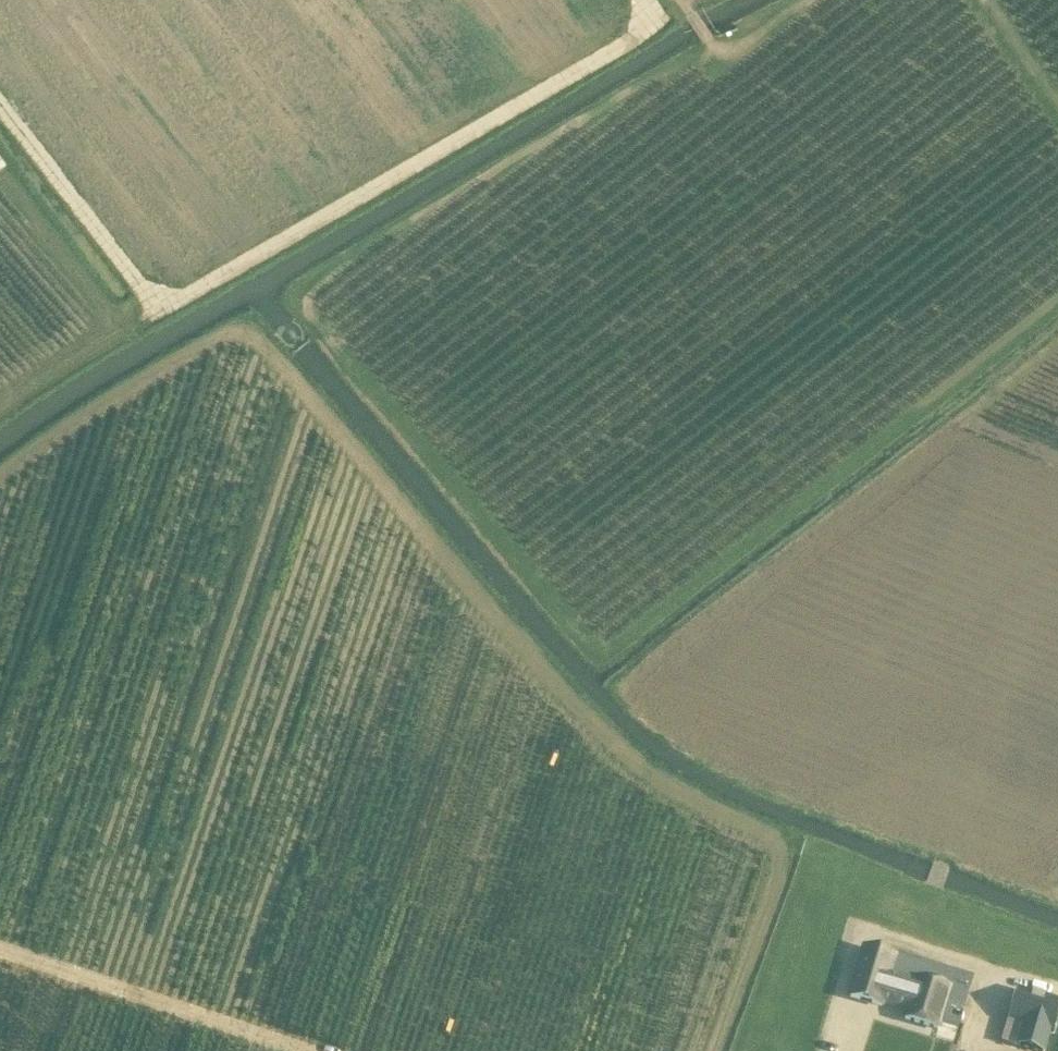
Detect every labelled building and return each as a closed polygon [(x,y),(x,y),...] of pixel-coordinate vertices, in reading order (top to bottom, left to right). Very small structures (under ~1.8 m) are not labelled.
[(936,858),(928,883),(944,887),(951,862),(936,858)] [(922,979),(893,973),(886,995),(912,1001),(911,1015),(945,1023),(957,984),(923,976),(922,979)] [(1057,1028),(1057,1014),(1019,1003),(1011,1027),(1054,1042),(1057,1028)]
